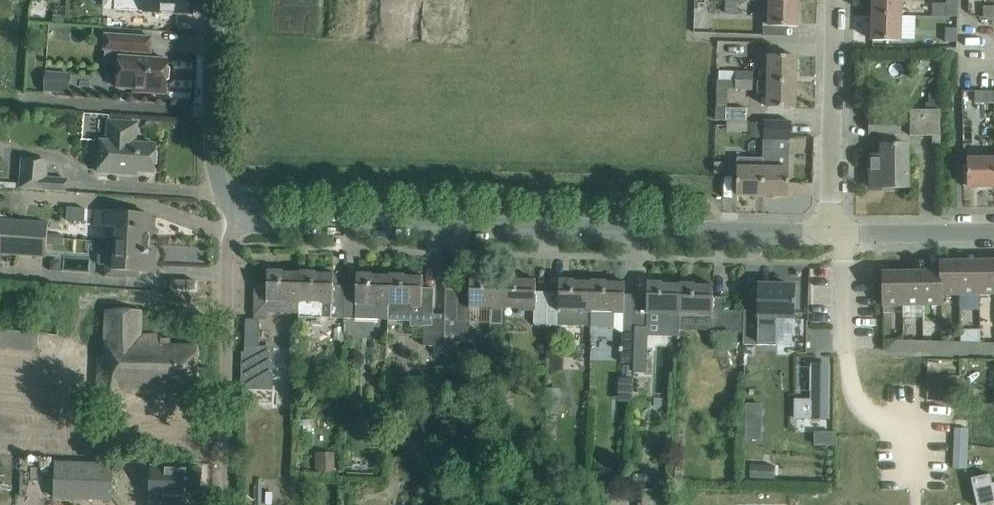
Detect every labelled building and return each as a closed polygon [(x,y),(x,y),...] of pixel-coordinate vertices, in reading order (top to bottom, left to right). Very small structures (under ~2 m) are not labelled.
[(173,12),(192,13),(193,0),(145,0),(144,11),(173,12)] [(723,13),(735,13),(736,0),(723,0),(723,13)] [(874,16),(901,17),(901,0),(874,0),(874,16)] [(984,7),(984,18),(993,18),(993,0),(984,0),(984,7)] [(798,2),(769,1),(768,26),(797,27),(798,2)] [(901,17),(874,16),(873,40),(900,41),(901,17)] [(946,29),(946,42),(957,42),(957,29),(946,29)] [(106,35),(105,50),(120,51),(118,88),(134,89),(135,92),(146,93),(148,90),(166,91),(166,81),(170,80),(170,69),(167,67),(168,60),(148,59),(149,53),(151,53),(152,38),(106,35)] [(769,82),(796,83),(796,57),(770,56),(769,82)] [(45,92),(64,92),(64,71),(45,70),(45,92)] [(735,81),(752,81),(752,71),(735,71),(735,81)] [(735,81),(735,89),(743,89),(752,89),(752,81),(735,81)] [(769,82),(769,90),(768,108),(795,109),(796,83),(769,82)] [(993,104),(993,92),(968,92),(968,104),(993,104)] [(735,108),(726,108),(717,108),(717,120),(746,120),(746,108),(735,108)] [(942,150),(941,111),(912,111),(912,137),(934,137),(934,150),(942,150)] [(900,119),(890,119),(870,119),(870,134),(882,133),(882,156),(870,156),(870,188),(909,188),(909,144),(896,144),(896,133),(900,133),(900,119)] [(96,120),(95,137),(101,138),(100,150),(99,176),(120,177),(120,171),(154,173),(156,144),(136,143),(137,123),(109,121),(96,120)] [(764,153),(763,169),(763,195),(789,196),(790,169),(775,169),(775,152),(773,152),(773,136),(793,137),(794,122),(765,121),(765,136),(764,153)] [(750,123),(750,137),(762,137),(762,123),(750,123)] [(24,157),(22,187),(69,190),(70,177),(47,176),(48,158),(24,157)] [(968,161),(968,188),(993,187),(993,160),(968,161)] [(763,195),(763,169),(737,168),(737,195),(763,195)] [(85,220),(86,208),(69,207),(68,219),(85,220)] [(115,246),(149,248),(151,215),(96,212),(95,226),(116,228),(115,246)] [(0,214),(0,242),(15,243),(15,239),(47,242),(49,223),(1,220),(1,215),(0,214)] [(0,242),(0,254),(46,257),(47,242),(15,239),(15,243),(0,242)] [(149,248),(115,246),(114,256),(107,256),(105,277),(126,278),(127,271),(155,273),(157,252),(149,252),(149,248)] [(941,306),(943,306),(943,295),(961,295),(960,261),(941,262),(941,306)] [(961,295),(980,295),(979,261),(960,261),(961,295)] [(993,295),(993,261),(979,261),(980,295),(993,295)] [(922,306),(941,306),(941,262),(940,262),(941,272),(922,272),(922,306)] [(255,286),(255,316),(268,316),(268,312),(299,313),(299,303),(300,272),(268,271),(268,287),(255,286)] [(299,313),(299,315),(321,316),(331,316),(343,317),(344,289),(333,289),(334,273),(300,272),(299,303),(299,313)] [(883,272),(883,314),(892,314),(892,307),(903,307),(903,272),(883,272)] [(903,307),(922,306),(922,272),(903,272),(903,307)] [(344,289),(343,317),(355,317),(388,318),(390,275),(357,274),(356,290),(344,289)] [(390,275),(388,318),(412,319),(412,326),(424,327),(423,346),(446,347),(446,342),(446,333),(445,333),(445,326),(445,316),(434,316),(435,288),(422,288),(423,276),(390,275)] [(445,326),(445,333),(446,333),(446,342),(446,347),(445,358),(456,358),(457,329),(470,330),(471,309),(493,310),(492,326),(502,326),(503,310),(503,278),(470,277),(470,293),(458,293),(457,308),(446,308),(445,316),(445,326)] [(503,278),(503,310),(535,311),(535,324),(546,324),(547,296),(536,295),(536,279),(503,278)] [(547,296),(546,324),(558,324),(588,325),(588,313),(591,313),(592,281),(559,280),(559,296),(547,296)] [(172,281),(171,290),(195,290),(195,281),(172,281)] [(591,313),(591,327),(616,328),(616,314),(623,314),(623,327),(622,363),(634,363),(634,348),(635,333),(636,298),(625,298),(625,292),(625,282),(592,281),(591,313)] [(635,333),(634,348),(648,348),(648,335),(647,334),(647,315),(671,316),(670,328),(680,329),(680,316),(681,284),(648,283),(647,299),(636,298),(635,333)] [(681,284),(680,316),(711,317),(711,329),(723,330),(724,330),(744,330),(744,312),(725,311),(725,298),(713,297),(714,285),(681,284)] [(743,344),(743,345),(776,346),(777,317),(793,317),(794,304),(795,304),(796,300),(794,300),(794,287),(760,286),(759,312),(744,312),(744,330),(743,344)] [(99,399),(122,399),(122,392),(154,393),(154,389),(196,390),(198,347),(171,346),(171,339),(161,339),(161,335),(140,335),(141,311),(107,310),(106,359),(100,358),(99,399)] [(246,319),(245,348),(259,348),(260,320),(246,319)] [(928,353),(928,341),(905,340),(905,352),(928,353)] [(891,350),(891,351),(903,351),(904,342),(891,341),(891,350)] [(928,341),(928,353),(950,354),(950,342),(928,341)] [(950,342),(950,354),(974,355),(974,342),(950,342)] [(974,342),(974,355),(993,355),(993,343),(974,342)] [(634,363),(633,373),(647,373),(648,348),(634,348),(634,363)] [(814,367),(812,366),(812,400),(796,400),(795,418),(829,419),(830,367),(827,367),(825,365),(816,365),(814,367)] [(547,403),(546,415),(558,415),(559,407),(555,403),(547,403)] [(748,405),(747,439),(761,439),(761,406),(748,405)] [(955,429),(954,469),(967,469),(969,429),(955,429)] [(833,445),(833,433),(823,433),(823,445),(833,445)] [(318,473),(334,473),(335,453),(319,453),(318,473)] [(112,466),(56,464),(55,497),(111,500),(112,466)] [(751,465),(750,479),(775,480),(776,466),(751,465)] [(149,504),(171,504),(172,499),(201,500),(203,469),(151,467),(149,504)] [(971,479),(977,504),(992,504),(993,504),(993,484),(992,484),(990,474),(971,479)]
